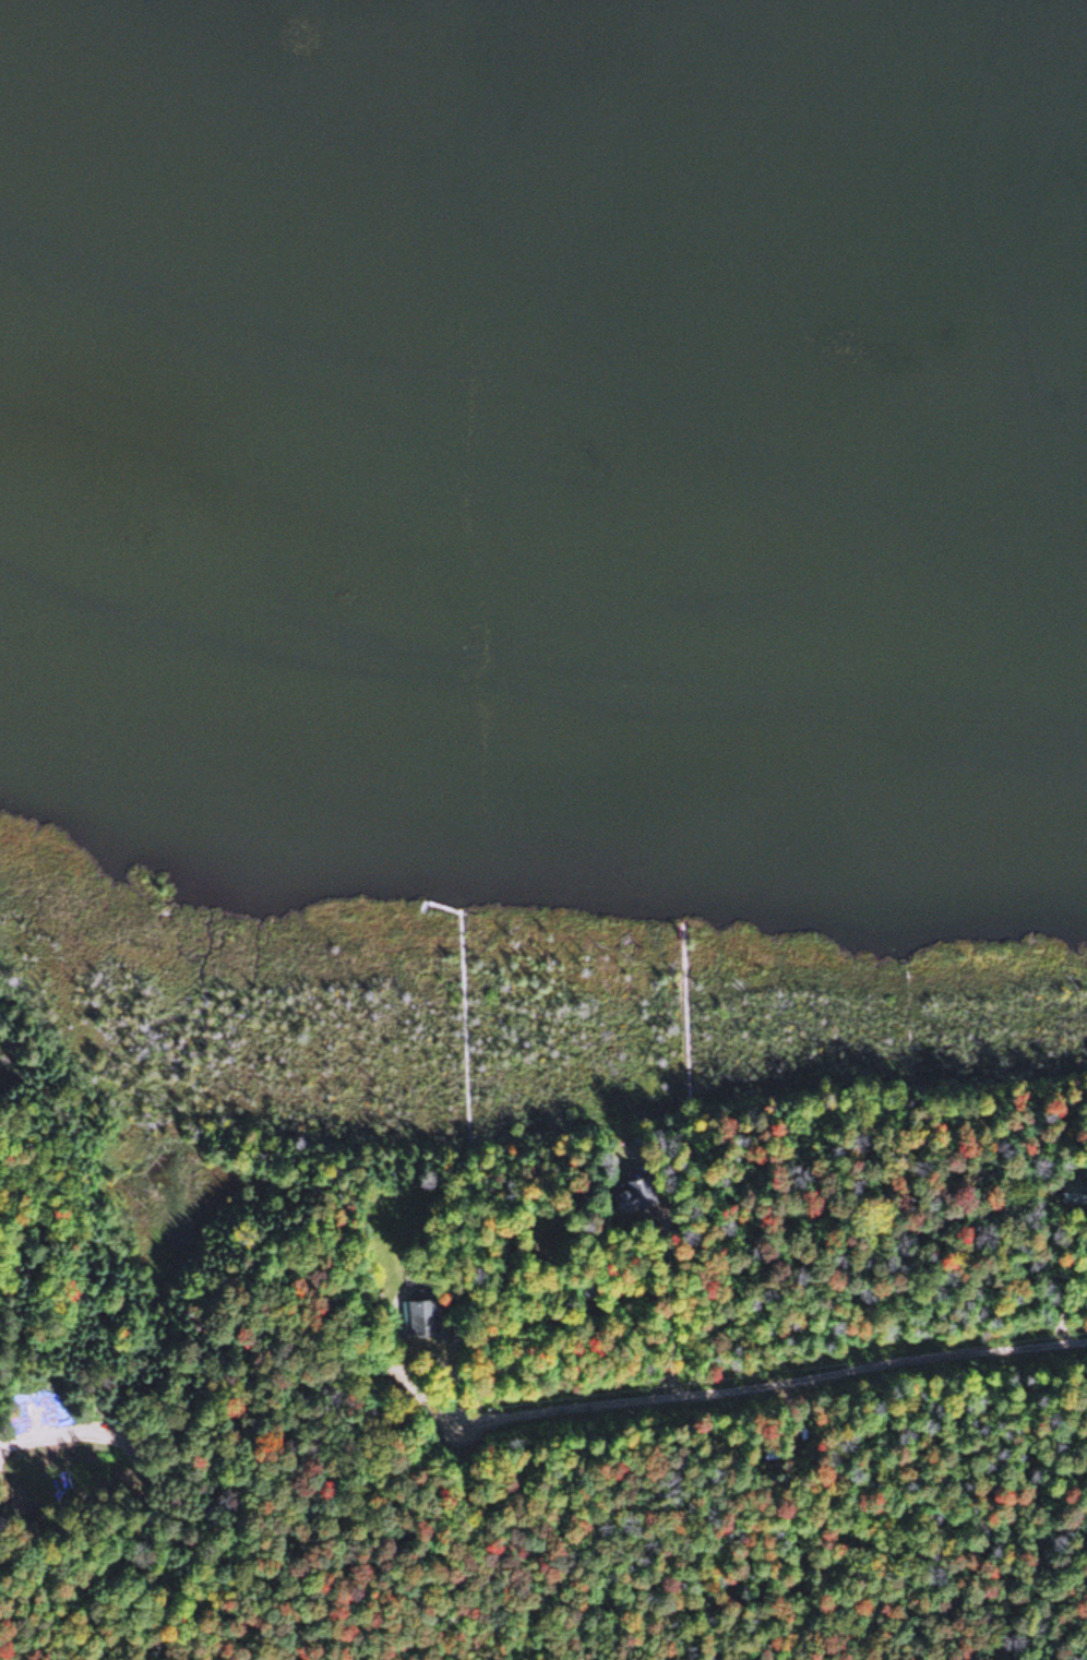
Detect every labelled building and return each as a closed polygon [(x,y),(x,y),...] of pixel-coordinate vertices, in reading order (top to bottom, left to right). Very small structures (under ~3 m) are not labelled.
[(622,1181),(624,1189),(611,1192),(617,1214),(652,1204),(644,1175),(622,1181)] [(1058,1202),(1084,1203),(1084,1180),(1058,1179),(1058,1202)] [(429,1333),(428,1289),(407,1290),(407,1299),(402,1299),(403,1333),(429,1333)]
